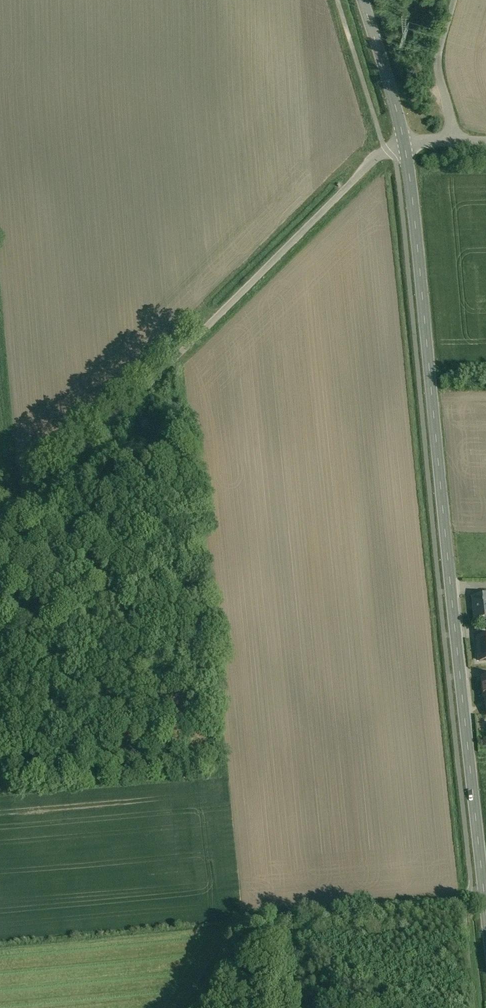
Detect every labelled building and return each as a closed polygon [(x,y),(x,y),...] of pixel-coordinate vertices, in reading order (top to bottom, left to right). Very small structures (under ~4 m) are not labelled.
[(474,598),(476,620),(485,619),(485,596),(474,598)] [(478,638),(480,661),(485,661),(485,638),(478,638)]
